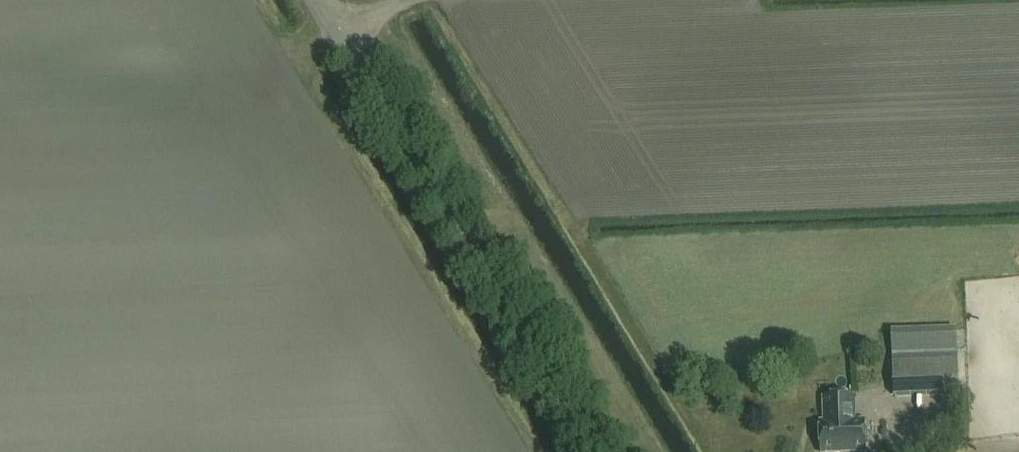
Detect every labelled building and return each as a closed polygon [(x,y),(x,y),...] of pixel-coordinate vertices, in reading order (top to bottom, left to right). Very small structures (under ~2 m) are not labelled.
[(894,356),(958,354),(957,330),(893,332),(894,356)] [(895,398),(959,396),(958,354),(894,356),(895,398)] [(822,451),(866,451),(865,422),(856,423),(855,398),(825,399),(826,424),(821,424),(822,451)]
